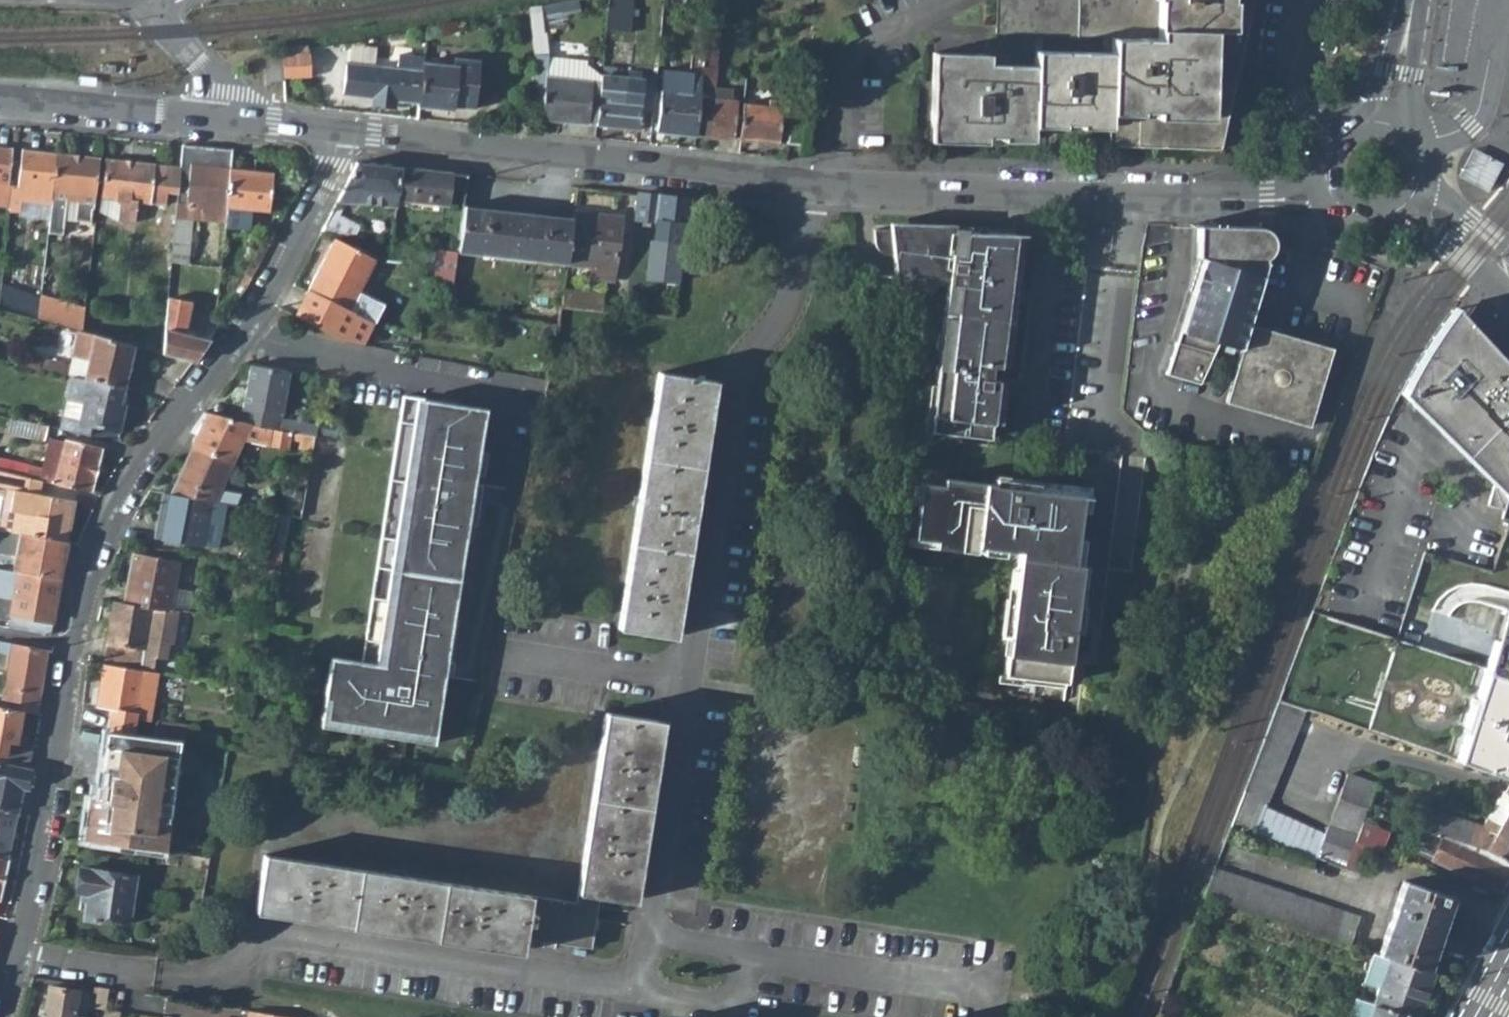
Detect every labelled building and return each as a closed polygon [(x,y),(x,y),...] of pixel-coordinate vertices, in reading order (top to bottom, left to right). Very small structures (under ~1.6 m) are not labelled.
[(633,30),(636,0),(607,0),(604,28),(633,30)] [(698,0),(663,0),(662,8),(698,0)] [(995,34),(1110,39),(1109,56),(1034,52),(1033,67),(988,64),(988,55),(934,53),(929,142),(985,144),(986,137),(1000,138),(1000,142),(1029,143),(1030,128),(1109,131),(1108,147),(1222,150),(1255,1),(1255,0),(996,0),(995,34)] [(528,8),(539,118),(587,123),(590,81),(571,79),(544,76),(545,61),(546,55),(544,54),(539,11),(535,11),(535,6),(528,8)] [(706,25),(685,22),(683,46),(686,47),(683,75),(676,75),(674,90),(659,89),(655,130),(694,134),(706,31),(706,25)] [(706,31),(694,134),(734,137),(738,99),(730,98),(731,90),(715,88),(721,33),(706,31)] [(308,53),(295,53),(295,49),(289,49),(290,54),(282,54),(283,75),(309,73),(308,53)] [(267,54),(268,79),(283,79),(283,75),(282,54),(267,54)] [(423,56),(400,54),(398,68),(349,62),(345,91),(372,95),(371,104),(394,105),(395,98),(418,101),(423,64),(423,61),(423,56)] [(418,101),(418,106),(448,109),(449,106),(474,108),(479,59),(454,57),(453,67),(423,64),(418,101)] [(571,79),(572,64),(545,61),(544,76),(571,79)] [(638,129),(640,104),(642,79),(600,74),(594,124),(638,129)] [(642,79),(640,104),(652,106),(654,80),(642,79)] [(768,105),(783,106),(784,100),(769,98),(768,105)] [(739,138),(779,142),(783,106),(768,105),(743,102),(739,138)] [(186,214),(187,204),(205,206),(204,216),(203,220),(225,223),(225,222),(226,214),(227,207),(230,169),(232,150),(207,147),(205,167),(191,165),(189,183),(178,181),(177,193),(174,222),(179,222),(180,214),(186,214)] [(10,206),(11,201),(12,187),(8,186),(12,149),(0,148),(0,205),(10,206)] [(1500,163),(1471,148),(1458,174),(1487,189),(1500,163)] [(57,155),(22,151),(18,189),(53,194),(57,155)] [(57,155),(53,194),(51,206),(63,207),(62,219),(94,223),(102,160),(57,155)] [(180,168),(106,159),(101,199),(117,201),(115,221),(133,223),(136,202),(165,206),(167,193),(177,193),(178,181),(180,168)] [(397,200),(402,167),(355,162),(336,201),(354,204),(357,202),(396,207),(397,204),(397,200)] [(397,200),(446,206),(443,228),(461,231),(464,207),(468,175),(455,173),(402,167),(397,200)] [(230,169),(227,207),(226,214),(245,216),(247,209),(269,211),(272,172),(230,169)] [(23,202),(51,206),(53,194),(18,189),(16,201),(23,202)] [(679,286),(688,200),(638,194),(635,219),(656,223),(654,243),(668,244),(663,283),(679,286)] [(115,221),(117,201),(101,199),(99,211),(115,221)] [(21,213),(23,202),(16,201),(11,201),(10,206),(10,212),(21,213)] [(334,203),(321,229),(320,230),(353,236),(361,223),(343,213),(346,210),(334,203)] [(186,214),(204,216),(205,206),(187,204),(186,214)] [(60,235),(62,223),(62,219),(63,207),(51,206),(50,222),(48,234),(60,235)] [(572,225),(573,220),(464,207),(461,231),(459,252),(568,264),(572,225)] [(613,281),(620,232),(572,225),(568,264),(593,267),(592,278),(613,281)] [(1206,259),(1168,374),(1199,384),(1215,347),(1237,352),(1245,324),(1254,293),(1274,238),(1271,234),(1269,231),(1266,227),(1262,226),(1200,225),(1199,256),(1206,259)] [(1020,238),(880,231),(882,246),(891,252),(903,256),(905,280),(956,288),(935,434),(993,441),(999,391),(992,390),(995,367),(1002,368),(1011,301),(1003,299),(1004,290),(1013,291),(1020,238)] [(374,259),(334,239),(307,290),(373,323),(381,305),(357,292),(374,259)] [(439,251),(435,282),(455,284),(459,254),(439,251)] [(363,345),(373,323),(307,290),(294,315),(346,342),(363,345)] [(1013,291),(1004,290),(1003,299),(1011,301),(1013,291)] [(603,312),(605,294),(564,291),(562,309),(603,312)] [(27,302),(0,294),(0,298),(0,311),(10,313),(25,318),(27,302)] [(190,303),(166,301),(161,354),(191,362),(206,341),(182,333),(190,303)] [(1430,334),(1400,394),(1493,484),(1487,504),(1505,511),(1508,496),(1508,361),(1496,349),(1454,302),(1447,310),(1430,334)] [(38,321),(77,332),(81,333),(83,320),(84,313),(69,309),(68,318),(39,310),(38,321)] [(126,333),(126,332),(83,320),(81,333),(130,346),(132,335),(126,333)] [(1310,427),(1334,350),(1245,324),(1237,352),(1223,403),(1310,427)] [(73,377),(122,388),(131,346),(130,346),(81,333),(77,332),(70,365),(67,376),(72,377),(73,377)] [(70,365),(20,353),(17,365),(67,376),(70,365)] [(288,371),(249,366),(237,422),(248,425),(271,431),(274,431),(288,371)] [(1002,368),(995,367),(992,390),(999,391),(1002,368)] [(659,371),(614,625),(667,634),(711,380),(659,371)] [(73,377),(60,430),(116,443),(122,412),(118,412),(122,388),(73,377)] [(487,411),(404,399),(365,660),(331,655),(323,704),(332,706),(329,722),(438,738),(470,525),(488,528),(494,484),(477,481),(487,411)] [(237,422),(210,415),(206,414),(191,449),(232,459),(233,460),(242,439),(248,425),(237,422)] [(12,419),(0,417),(0,431),(45,441),(48,427),(12,419)] [(268,447),(271,431),(248,425),(242,439),(268,447)] [(274,431),(271,431),(268,447),(287,450),(291,434),(274,431)] [(63,439),(62,442),(53,485),(89,493),(99,448),(63,439)] [(62,442),(52,440),(45,469),(42,482),(53,485),(62,442)] [(171,494),(215,502),(233,460),(232,459),(191,449),(171,494)] [(26,478),(39,482),(42,482),(45,469),(0,460),(0,472),(26,478)] [(26,478),(0,472),(0,530),(15,533),(20,534),(65,543),(72,502),(36,495),(24,493),(26,478)] [(26,478),(24,493),(36,495),(39,482),(26,478)] [(949,488),(927,486),(922,543),(941,545),(941,552),(982,556),(982,551),(1026,555),(1025,571),(1033,576),(1032,588),(1023,588),(1015,683),(1073,688),(1083,568),(1077,567),(1083,496),(950,485),(949,488)] [(215,502),(171,494),(162,492),(154,538),(213,549),(223,504),(215,502)] [(291,517),(301,519),(305,495),(294,493),(291,517)] [(15,533),(0,530),(0,543),(12,545),(15,533)] [(20,534),(13,571),(17,572),(59,579),(65,543),(20,534)] [(280,572),(285,544),(285,543),(259,538),(253,567),(266,570),(280,572)] [(178,562),(132,554),(124,602),(170,609),(174,588),(178,562)] [(0,597),(0,625),(6,626),(7,626),(17,572),(13,571),(5,570),(0,597)] [(17,572),(7,626),(50,634),(59,579),(17,572)] [(189,612),(192,591),(174,588),(170,609),(189,612)] [(1404,635),(1433,641),(1441,606),(1412,600),(1404,635)] [(114,601),(105,658),(159,667),(160,659),(157,658),(161,633),(156,632),(159,622),(189,627),(191,612),(189,612),(170,609),(124,602),(114,601)] [(1508,677),(1508,614),(1508,613),(1507,611),(1487,670),(1508,677)] [(1308,629),(1311,630),(1316,614),(1314,614),(1308,629)] [(1485,669),(1397,640),(1366,731),(1453,761),(1480,683),(1485,669)] [(0,701),(0,706),(24,710),(37,712),(48,648),(1,641),(0,646),(0,651),(8,652),(5,670),(0,701)] [(5,670),(8,652),(0,651),(0,669),(5,670)] [(136,717),(143,670),(102,664),(94,718),(134,725),(136,717)] [(1480,683),(1453,761),(1492,774),(1508,775),(1508,677),(1487,670),(1485,669),(1480,683)] [(157,672),(143,670),(136,717),(148,719),(157,672)] [(332,706),(323,704),(319,729),(437,747),(438,738),(329,722),(332,706)] [(24,710),(0,706),(0,746),(8,748),(9,742),(10,737),(18,738),(24,710)] [(654,725),(601,716),(567,908),(264,856),(255,905),(511,950),(513,942),(581,954),(592,900),(623,906),(654,725)] [(190,727),(157,722),(155,738),(187,741),(188,742),(190,727)] [(1295,731),(1272,722),(1233,825),(1250,833),(1262,804),(1265,806),(1295,731)] [(103,731),(98,769),(129,774),(129,770),(137,771),(138,761),(178,767),(182,741),(103,731)] [(31,761),(34,747),(9,742),(8,748),(6,756),(31,761)] [(89,799),(83,840),(165,852),(178,767),(138,761),(137,771),(129,770),(129,774),(98,769),(94,800),(89,799)] [(27,769),(0,763),(0,808),(17,811),(27,769)] [(1375,785),(1347,775),(1326,830),(1316,856),(1343,868),(1368,804),(1375,785)] [(1508,809),(1508,793),(1505,791),(1502,797),(1496,798),(1486,820),(1500,826),(1508,809)] [(1287,848),(1299,820),(1265,806),(1262,804),(1250,833),(1286,848),(1287,848)] [(1403,819),(1368,804),(1343,868),(1352,871),(1362,845),(1379,853),(1387,834),(1395,838),(1403,819)] [(1423,806),(1410,837),(1415,840),(1410,852),(1457,871),(1469,846),(1479,825),(1452,817),(1442,838),(1423,831),(1431,809),(1423,806)] [(6,858),(17,811),(0,808),(0,857),(6,858)] [(1431,809),(1423,831),(1442,838),(1452,817),(1431,809)] [(1500,826),(1486,820),(1482,827),(1479,825),(1469,846),(1508,863),(1508,809),(1500,826)] [(1316,856),(1326,830),(1299,820),(1287,848),(1314,861),(1316,856)] [(1500,889),(1508,873),(1508,863),(1469,846),(1457,871),(1500,889)] [(128,925),(135,876),(79,868),(76,891),(86,893),(83,917),(128,925)] [(1348,945),(1358,917),(1216,869),(1206,896),(1348,945)] [(1429,889),(1402,881),(1376,954),(1387,958),(1423,970),(1448,898),(1428,892),(1429,889)] [(1373,953),(1363,983),(1377,988),(1387,958),(1376,954),(1373,953)] [(1372,1004),(1355,997),(1347,1016),(1417,1016),(1433,974),(1423,970),(1387,958),(1377,988),(1372,1004)] [(47,986),(42,1016),(74,1016),(78,992),(47,986)] [(105,1005),(108,988),(93,986),(92,991),(97,993),(95,1003),(105,1005)]
